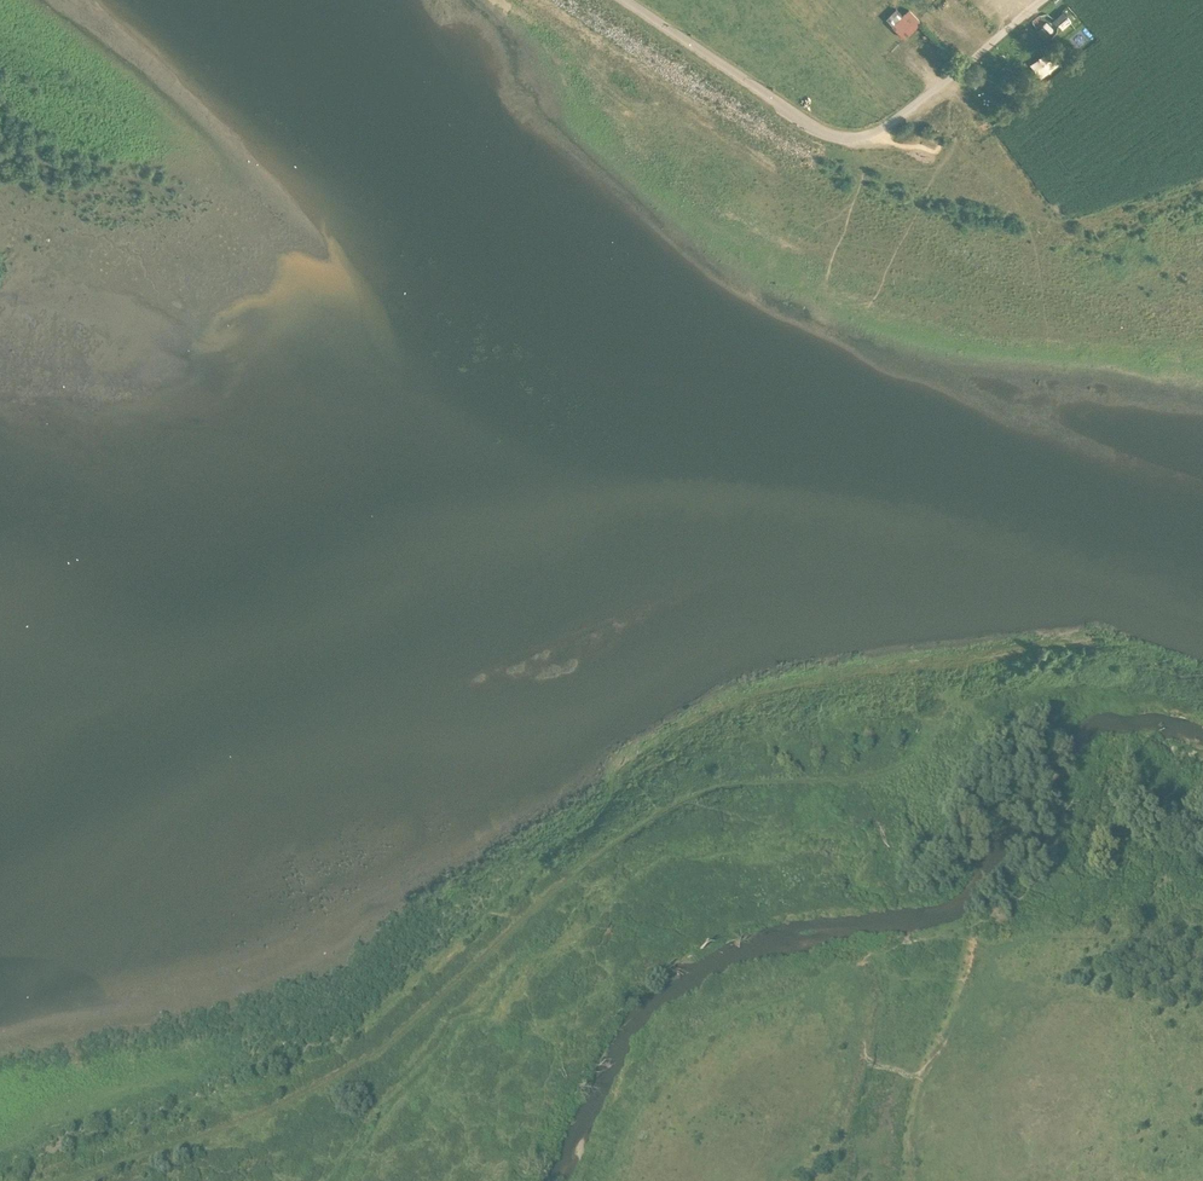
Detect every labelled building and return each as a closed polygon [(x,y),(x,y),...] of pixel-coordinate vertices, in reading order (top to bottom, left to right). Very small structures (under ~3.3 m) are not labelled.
[(921,16),(908,4),(903,9),(896,3),(885,15),(906,34),(921,16)]
